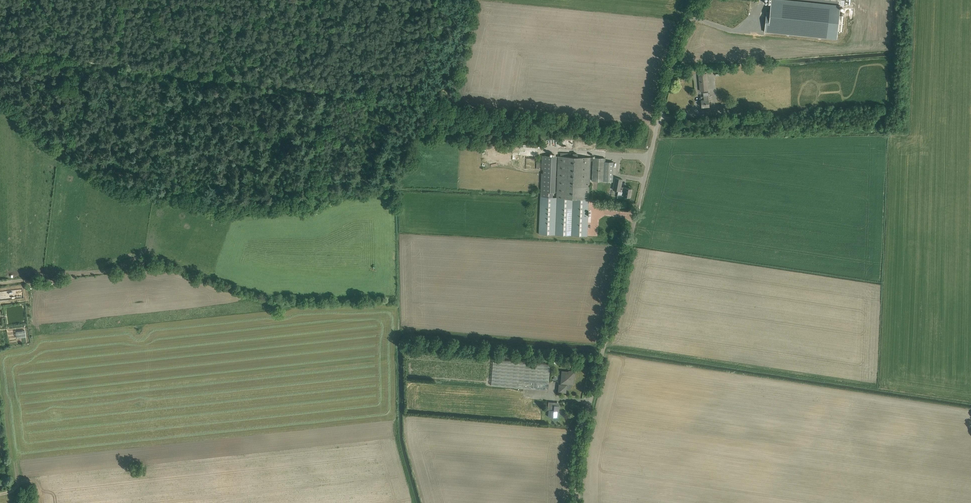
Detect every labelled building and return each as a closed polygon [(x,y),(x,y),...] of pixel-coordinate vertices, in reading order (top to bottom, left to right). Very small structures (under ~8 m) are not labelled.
[(764,31),(837,39),(838,29),(843,30),(844,14),(839,13),(840,5),(791,0),(771,0),(770,12),(766,11),(764,31)] [(698,74),(700,91),(708,90),(706,73),(698,74)] [(703,93),(703,96),(701,96),(702,107),(709,106),(708,96),(708,93),(703,93)] [(560,156),(558,156),(557,198),(540,197),(539,234),(587,236),(590,160),(593,161),(592,181),(613,182),(613,162),(605,161),(605,158),(575,157),(575,153),(560,153),(560,156)] [(557,156),(542,155),(541,192),(555,192),(557,156)] [(619,195),(627,196),(630,197),(632,189),(621,187),(622,179),(615,178),(613,190),(618,191),(618,193),(619,195)] [(493,360),(491,385),(548,390),(550,364),(493,360)] [(559,391),(565,392),(566,385),(567,385),(568,385),(568,383),(573,383),(573,377),(574,377),(574,371),(569,371),(568,372),(562,371),(561,385),(559,385),(559,391)] [(548,417),(553,417),(558,417),(559,405),(554,405),(554,410),(549,410),(548,417)]
